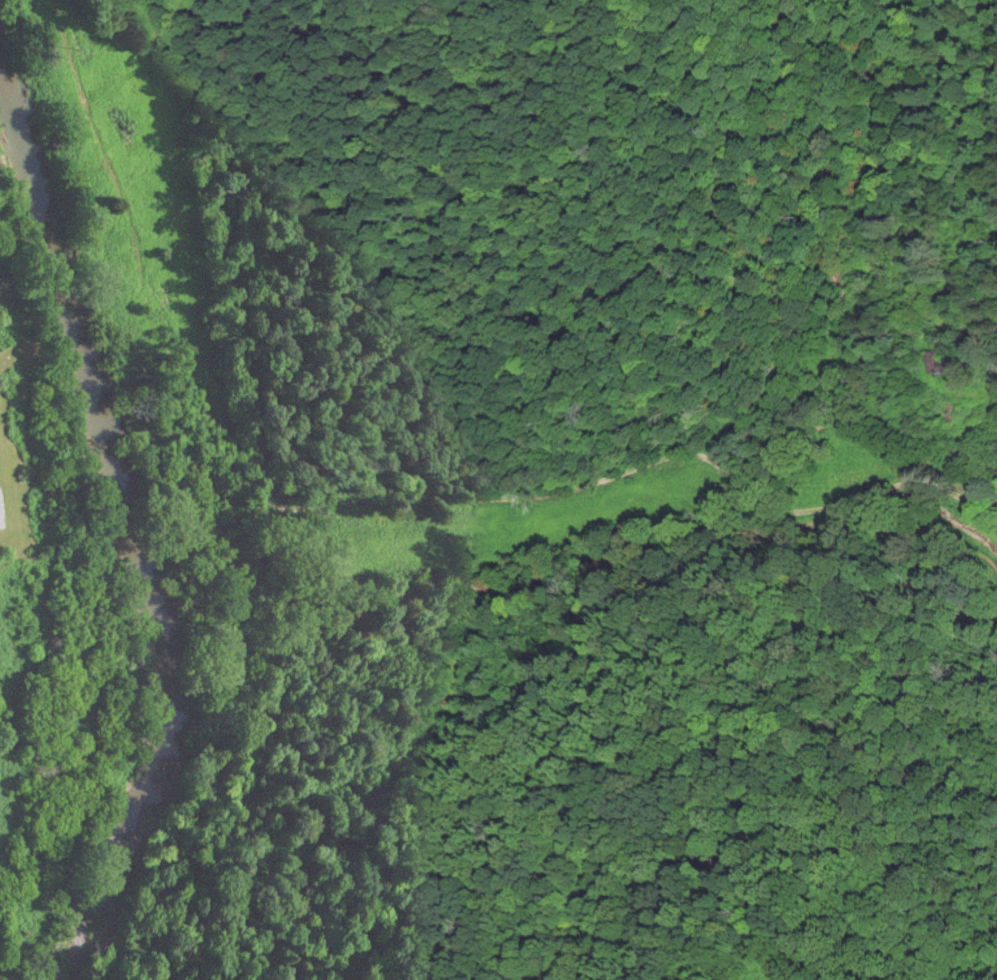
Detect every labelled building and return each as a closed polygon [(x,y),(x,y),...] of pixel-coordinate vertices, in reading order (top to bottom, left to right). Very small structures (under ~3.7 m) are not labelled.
[(932,375),(954,374),(954,353),(932,354),(932,375)]
